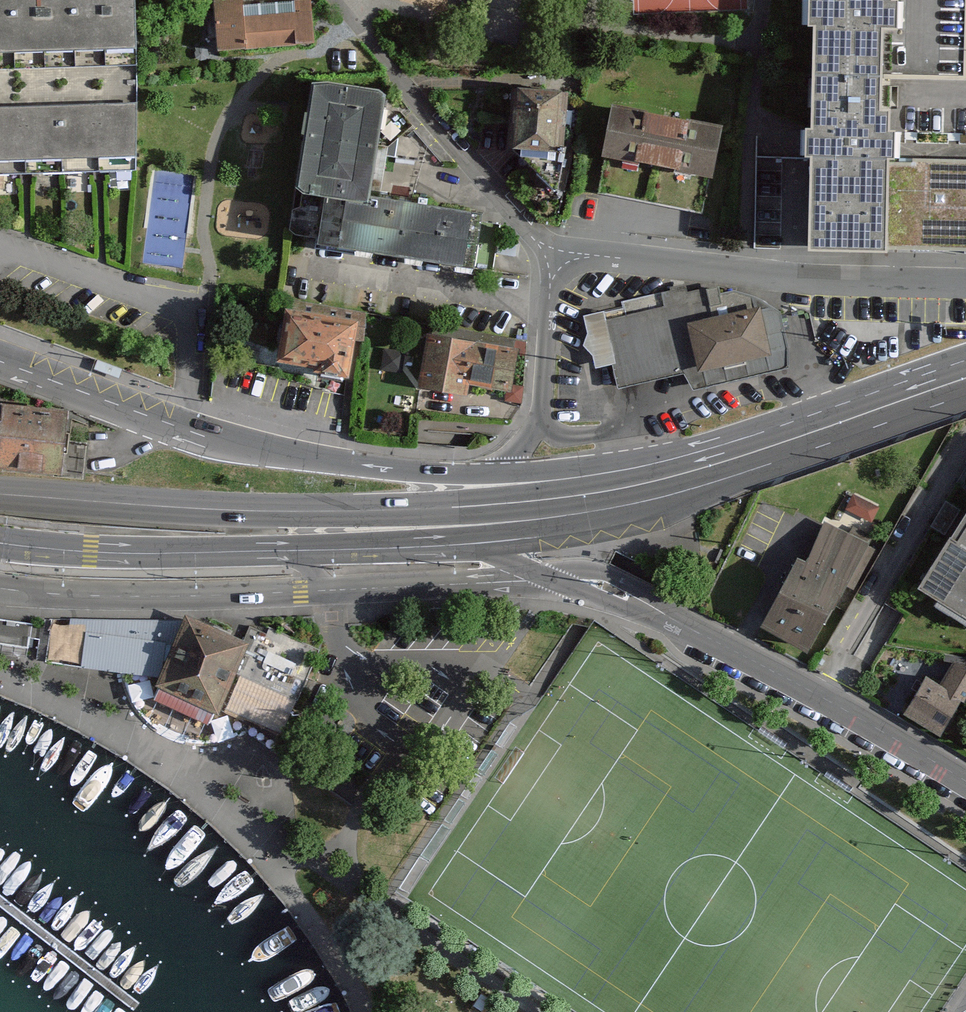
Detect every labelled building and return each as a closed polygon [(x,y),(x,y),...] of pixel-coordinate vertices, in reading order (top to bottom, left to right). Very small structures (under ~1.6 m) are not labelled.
[(45,59),(44,0),(0,0),(0,60),(45,59)] [(45,59),(136,58),(135,0),(44,0),(45,59)] [(246,7),(246,0),(218,0),(220,51),(316,47),(314,4),(246,7)] [(815,163),(814,247),(890,248),(891,157),(898,157),(899,140),(899,128),(888,128),(888,108),(882,108),(882,79),(883,29),(901,29),(902,2),(892,2),(892,0),(818,0),(815,163)] [(88,69),(88,105),(131,104),(131,68),(88,69)] [(402,93),(327,83),(312,192),(337,196),(387,202),(402,93)] [(587,98),(533,89),(522,150),(576,160),(587,98)] [(723,125),(614,104),(605,155),(713,176),(723,125)] [(0,112),(0,165),(63,165),(64,112),(0,112)] [(136,113),(64,112),(63,165),(136,166),(136,113)] [(891,157),(890,248),(965,251),(965,159),(891,157)] [(496,217),(387,202),(337,196),(329,250),(489,272),(496,217)] [(627,394),(709,375),(697,330),(763,312),(775,358),(746,365),(747,367),(795,355),(784,315),(780,309),(772,304),(763,300),(751,296),(741,295),(728,297),(726,291),(698,296),(697,293),(669,298),(673,311),(610,324),(627,394)] [(353,326),(288,313),(278,365),(353,380),(360,344),(367,345),(373,316),(355,312),(353,326)] [(763,312),(697,330),(709,375),(746,365),(775,358),(763,312)] [(437,334),(428,384),(478,392),(479,382),(518,389),(525,348),(437,334)] [(79,417),(17,412),(16,423),(12,475),(94,480),(96,450),(77,449),(79,417)] [(16,423),(0,422),(0,449),(1,449),(0,470),(0,474),(12,475),(16,423)] [(854,499),(850,514),(877,520),(880,506),(854,499)] [(965,514),(951,506),(936,530),(950,538),(965,514)] [(867,546),(827,527),(807,566),(801,563),(767,631),(813,654),(867,546)] [(936,591),(965,609),(965,542),(936,591)] [(218,732),(243,679),(258,645),(251,642),(195,617),(192,625),(166,681),(156,704),(218,732)] [(47,628),(0,621),(0,647),(43,653),(47,628)] [(90,670),(166,681),(192,625),(77,622),(75,635),(93,636),(90,670)] [(256,631),(251,642),(258,645),(243,679),(299,702),(322,647),(271,626),(267,636),(256,631)] [(935,686),(915,718),(949,740),(965,712),(965,672),(963,670),(948,694),(935,686)]
